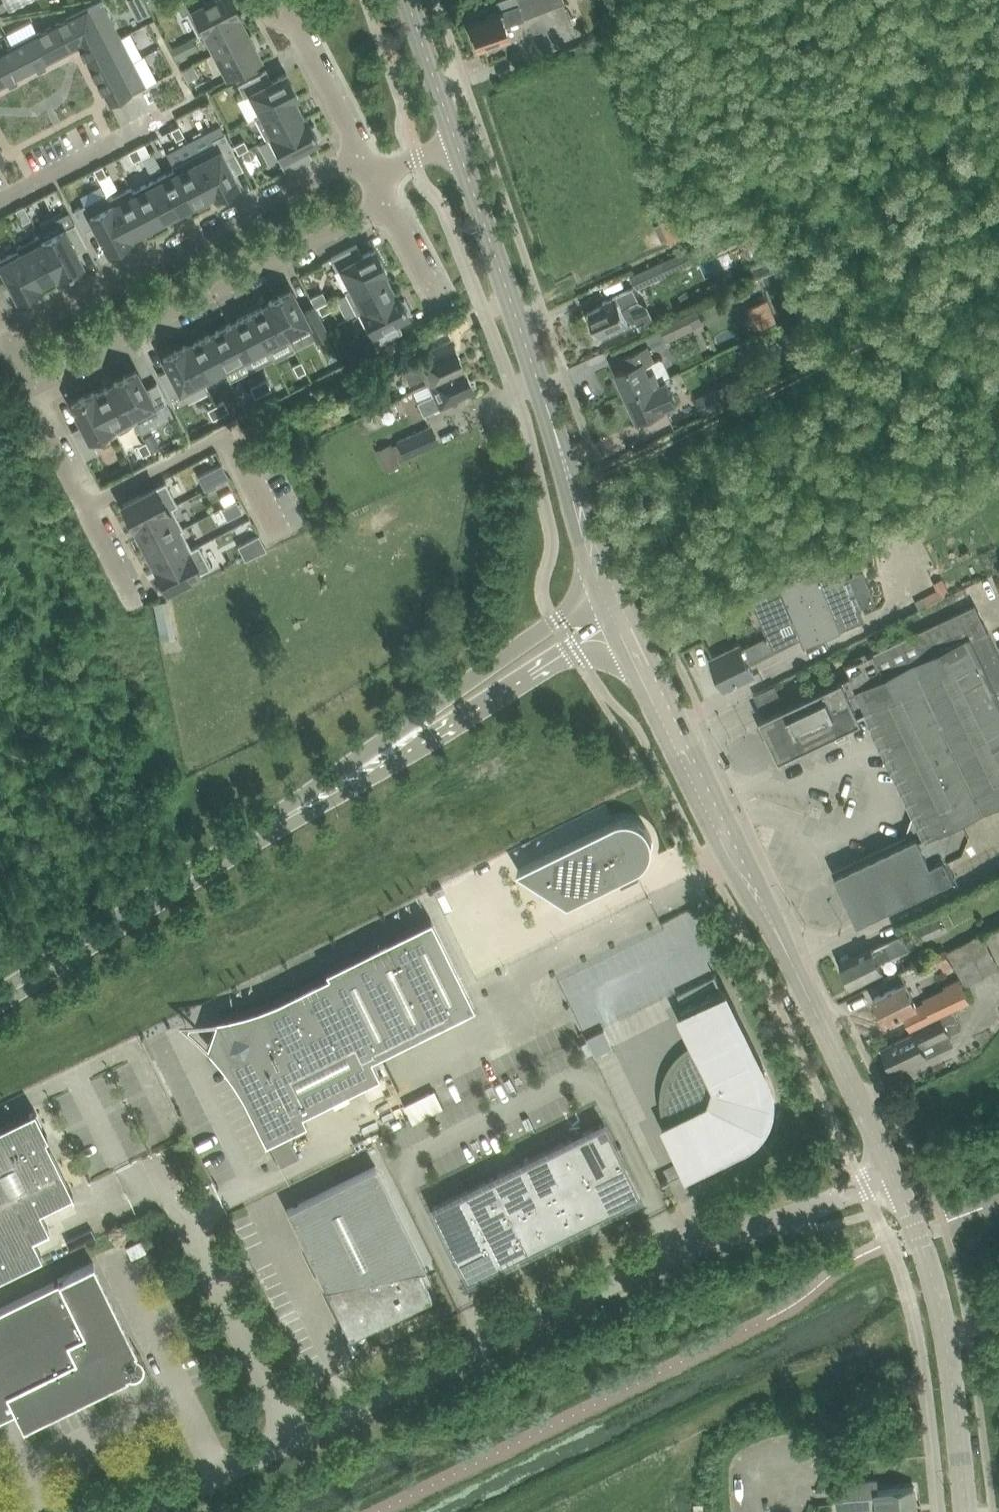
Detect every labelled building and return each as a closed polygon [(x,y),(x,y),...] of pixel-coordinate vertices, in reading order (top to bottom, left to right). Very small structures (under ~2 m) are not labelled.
[(4,9),(26,0),(0,0),(4,9)] [(80,44),(85,55),(122,36),(103,0),(101,0),(66,18),(60,21),(14,45),(28,71),(73,47),(80,44)] [(198,33),(239,12),(233,0),(208,0),(207,1),(207,0),(180,0),(175,2),(182,15),(187,12),(198,33)] [(565,1),(564,0),(496,0),(495,1),(498,9),(487,13),(489,17),(470,24),(479,47),(507,37),(510,36),(511,36),(506,23),(565,1)] [(240,13),(239,12),(198,33),(199,34),(202,32),(213,53),(249,34),(238,14),(240,13)] [(83,20),(71,26),(74,33),(87,27),(83,20)] [(87,27),(74,33),(78,40),(91,34),(87,27)] [(249,35),(249,34),(213,53),(213,54),(217,52),(228,73),(260,57),(255,46),(258,44),(252,33),(249,35)] [(122,36),(85,55),(98,79),(134,60),(122,36)] [(28,71),(14,45),(0,52),(0,85),(28,71)] [(134,60),(98,79),(110,103),(147,85),(134,60)] [(255,116),(256,117),(298,95),(287,73),(272,80),(267,69),(238,84),(245,96),(252,92),(262,112),(255,116)] [(298,95),(256,117),(267,138),(308,117),(307,116),(305,117),(295,97),(299,95),(298,95)] [(308,117),(267,138),(267,139),(269,138),(286,170),(312,156),(307,145),(319,139),(318,137),(321,135),(315,123),(312,125),(308,117)] [(177,138),(185,134),(180,124),(172,128),(177,138)] [(215,142),(194,153),(216,195),(238,183),(233,173),(243,167),(236,153),(225,132),(213,138),(215,142)] [(235,144),(239,152),(249,147),(245,139),(235,144)] [(137,146),(142,156),(150,152),(145,142),(137,146)] [(142,156),(137,146),(129,151),(134,160),(142,156)] [(216,195),(194,153),(173,165),(193,204),(214,193),(215,195),(216,195)] [(100,178),(108,174),(103,164),(95,168),(94,168),(100,178)] [(193,204),(173,165),(172,165),(174,169),(154,179),(172,215),(193,204)] [(131,187),(151,226),(172,215),(154,179),(133,190),(131,186),(131,187)] [(151,226),(131,187),(109,198),(131,239),(131,238),(130,237),(151,226)] [(106,193),(74,210),(84,230),(95,224),(108,250),(131,239),(109,198),(106,193)] [(21,219),(30,215),(24,205),(16,209),(21,219)] [(688,209),(661,223),(671,244),(698,230),(688,209)] [(40,234),(61,275),(83,264),(77,251),(87,246),(75,222),(69,211),(59,216),(65,228),(43,239),(40,234)] [(61,275),(39,234),(18,245),(39,286),(40,286),(39,284),(59,274),(60,275),(61,275)] [(345,290),(345,291),(387,270),(375,248),(363,254),(357,244),(331,257),(337,269),(342,266),(352,287),(345,290)] [(18,245),(17,245),(19,249),(0,259),(0,262),(18,297),(39,286),(18,245)] [(666,259),(632,274),(639,288),(672,273),(666,259)] [(387,271),(387,270),(345,291),(356,312),(398,291),(397,290),(395,291),(385,271),(387,271)] [(607,302),(591,310),(595,319),(592,320),(598,332),(600,331),(601,333),(604,332),(606,336),(611,334),(629,326),(639,321),(630,302),(640,298),(635,286),(624,291),(619,293),(605,299),(607,302)] [(270,300),(289,337),(290,337),(288,333),(308,323),(316,340),(329,334),(314,304),(303,310),(292,289),(270,300)] [(398,291),(356,312),(357,313),(359,312),(375,344),(402,330),(396,320),(409,313),(408,312),(411,310),(405,298),(402,299),(398,291)] [(750,305),(759,326),(779,318),(770,297),(750,305)] [(289,337),(270,300),(269,300),(270,302),(250,313),(268,348),(289,337)] [(328,300),(318,306),(322,314),(332,309),(328,300)] [(661,323),(669,340),(697,328),(689,310),(661,323)] [(245,356),(247,359),(268,348),(250,313),(229,324),(245,356)] [(247,359),(229,324),(207,335),(226,370),(247,359)] [(185,344),(204,381),(226,370),(207,335),(187,345),(186,344),(185,344)] [(452,339),(429,349),(433,357),(405,370),(410,382),(424,375),(428,384),(465,366),(456,346),(455,346),(452,339)] [(204,381),(185,344),(163,356),(169,368),(159,373),(172,398),(204,381)] [(668,377),(673,375),(664,356),(657,360),(650,345),(626,355),(631,365),(618,371),(628,395),(661,380),(668,377)] [(299,374),(307,370),(302,360),(293,364),(299,374)] [(474,386),(465,366),(428,384),(433,393),(418,400),(424,413),(455,398),(454,395),(474,386)] [(137,370),(115,381),(136,421),(137,421),(136,418),(155,408),(161,421),(174,414),(160,387),(158,382),(146,388),(137,370)] [(679,401),(668,377),(661,380),(628,395),(639,419),(679,401)] [(264,392),(272,388),(267,378),(259,382),(264,392)] [(94,391),(116,434),(117,433),(116,432),(136,421),(115,381),(114,381),(115,382),(95,392),(94,391)] [(264,392),(259,382),(251,386),(256,396),(264,392)] [(704,412),(724,403),(717,388),(697,397),(704,412)] [(116,434),(94,391),(72,403),(82,424),(72,429),(86,456),(98,450),(95,444),(116,434)] [(221,414),(229,410),(224,400),(216,404),(221,414)] [(221,414),(216,404),(208,408),(213,418),(221,414)] [(392,443),(377,450),(387,471),(402,464),(398,456),(404,453),(406,456),(438,441),(431,425),(399,440),(400,443),(393,445),(392,443)] [(143,454),(151,450),(146,440),(138,445),(143,454)] [(222,462),(198,475),(205,488),(229,476),(222,462)] [(123,503),(135,525),(178,503),(166,480),(123,503)] [(178,503),(135,525),(146,546),(184,527),(173,506),(178,503)] [(891,539),(883,525),(873,530),(880,545),(891,539)] [(184,527),(146,546),(156,566),(156,567),(200,544),(199,543),(192,547),(182,528),(184,527)] [(260,534),(238,545),(246,559),(267,547),(260,534)] [(200,544),(156,567),(168,589),(211,566),(200,544)] [(781,586),(756,598),(770,627),(794,616),(802,638),(806,646),(843,631),(843,629),(867,619),(841,555),(799,575),(780,584),(781,586)] [(977,604),(870,655),(868,651),(853,657),(855,661),(848,664),(852,674),(787,705),(776,685),(757,695),(767,715),(763,717),(775,742),(779,743),(778,748),(781,754),(785,756),(792,753),(793,748),(798,750),(838,731),(840,735),(847,732),(845,728),(864,719),(861,712),(869,708),(921,817),(917,819),(913,832),(915,836),(923,832),(935,857),(952,849),(959,831),(955,824),(998,803),(998,649),(977,604)] [(743,644),(714,657),(729,688),(758,674),(752,662),(778,650),(771,635),(745,648),(743,644)] [(616,821),(518,869),(570,902),(620,878),(623,885),(640,877),(636,870),(639,869),(643,866),(646,863),(650,859),(652,855),(653,850),(654,845),(654,840),(652,836),(650,831),(647,827),(644,824),(640,821),(635,820),(630,819),(625,819),(620,819),(616,821)] [(963,872),(952,849),(935,857),(923,832),(915,836),(909,839),(836,874),(859,922),(963,872)] [(939,916),(920,925),(927,939),(946,930),(939,916)] [(278,998),(273,1000),(268,1002),(259,1006),(254,1007),(247,1009),(234,1013),(227,1014),(221,1015),(225,1023),(218,1044),(210,1048),(218,1057),(221,1061),(225,1066),(231,1075),(235,1080),(238,1085),(241,1090),(244,1095),(266,1140),(314,1116),(311,1109),(380,1073),(371,1056),(475,1005),(431,917),(326,969),(328,973),(278,998)] [(848,971),(847,975),(850,981),(854,982),(854,983),(884,969),(880,960),(911,946),(904,932),(844,961),(848,971)] [(967,941),(949,950),(967,985),(985,976),(967,941)] [(955,965),(945,948),(934,954),(939,964),(942,963),(946,970),(955,965)] [(916,977),(927,972),(921,961),(911,966),(916,977)] [(949,989),(928,1000),(936,1017),(973,999),(962,977),(947,984),(949,989)] [(888,1021),(919,1005),(907,981),(876,997),(881,1007),(879,1008),(884,1019),(887,1018),(888,1021)] [(681,1173),(738,1145),(746,1140),(754,1133),(761,1125),(765,1126),(774,1100),(769,1099),(769,1088),(767,1078),(764,1068),(724,989),(723,990),(724,990),(682,1011),(699,1046),(697,1047),(688,1053),(680,1061),(674,1069),(670,1079),(667,1090),(666,1101),(668,1111),(671,1121),(672,1124),(663,1128),(684,1170),(681,1172),(681,1173)] [(884,1047),(895,1070),(927,1054),(923,1046),(963,1027),(954,1009),(914,1028),(916,1032),(884,1047)] [(17,1120),(16,1118),(18,1117),(18,1116),(0,1124),(0,1274),(42,1253),(33,1235),(50,1227),(40,1207),(72,1191),(73,1192),(74,1192),(46,1135),(48,1134),(47,1130),(45,1131),(46,1133),(44,1133),(34,1111),(17,1120)] [(501,1262),(516,1254),(517,1256),(528,1250),(527,1249),(543,1241),(543,1243),(554,1238),(553,1236),(554,1236),(569,1228),(569,1230),(591,1219),(590,1218),(606,1210),(607,1212),(617,1206),(616,1205),(640,1193),(622,1157),(625,1156),(620,1145),(617,1147),(605,1122),(432,1206),(444,1231),(442,1232),(448,1243),(449,1242),(467,1278),(490,1267),(491,1268),(502,1263),(501,1262)] [(287,1131),(268,1140),(281,1166),(299,1157),(287,1131)] [(288,1208),(329,1290),(340,1314),(343,1329),(347,1328),(351,1336),(352,1335),(352,1334),(376,1322),(377,1323),(432,1295),(418,1267),(426,1266),(376,1164),(288,1208)] [(0,1307),(0,1416),(15,1408),(24,1426),(129,1374),(128,1373),(129,1372),(132,1372),(135,1372),(138,1371),(140,1370),(142,1368),(144,1365),(144,1362),(144,1359),(143,1356),(141,1354),(139,1352),(137,1351),(136,1349),(137,1348),(94,1261),(0,1307)] [(636,1302),(627,1307),(631,1316),(640,1312),(636,1302)] [(880,1511),(918,1511),(915,1486),(879,1489),(878,1480),(837,1483),(839,1508),(879,1504),(880,1511)]
